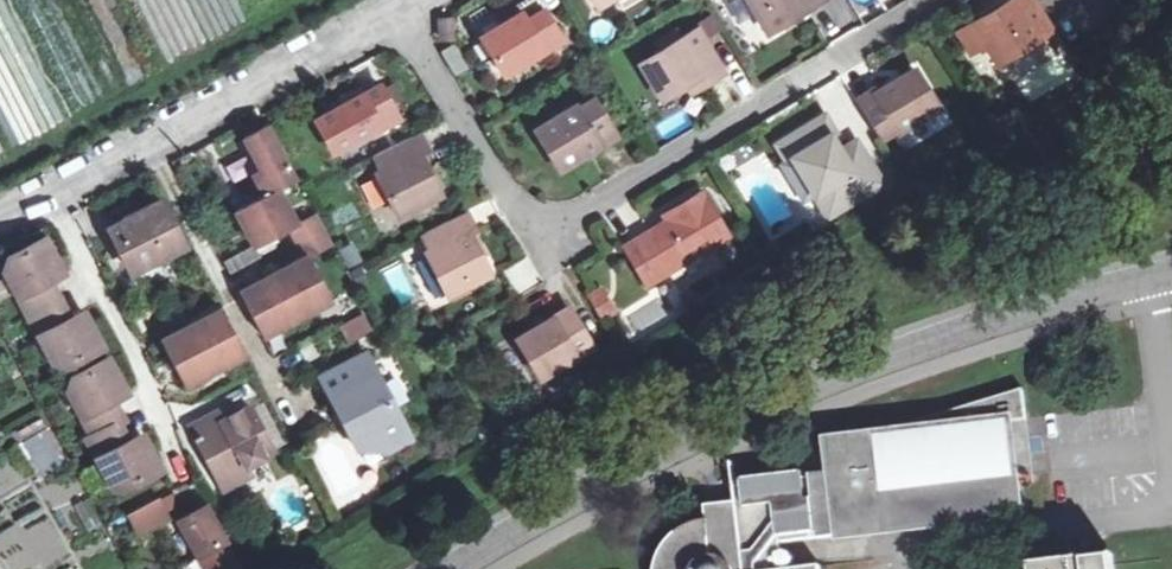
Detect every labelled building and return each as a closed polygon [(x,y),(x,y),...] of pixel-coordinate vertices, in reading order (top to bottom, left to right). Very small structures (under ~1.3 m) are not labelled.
[(615,3),(619,0),(589,0),(597,14),(615,3)] [(615,3),(622,14),(645,0),(619,0),(615,3)] [(768,39),(823,3),(821,0),(745,0),(768,39)] [(1054,35),(1033,0),(1019,0),(971,29),(996,69),(1054,35)] [(522,20),(504,31),(481,45),(504,82),(561,46),(533,2),(516,11),(518,15),(522,20)] [(501,25),(504,31),(522,20),(518,15),(501,25)] [(434,20),(438,44),(456,41),(452,17),(434,20)] [(662,105),(687,89),(702,79),(708,88),(723,78),(696,36),(682,45),(676,37),(656,49),(661,58),(640,71),(662,105)] [(453,53),(442,59),(456,82),(467,75),(453,53)] [(857,106),(879,142),(895,132),(898,136),(936,112),(914,75),(875,99),(873,95),(857,106)] [(693,97),(708,88),(702,79),(687,89),(693,97)] [(316,128),(335,163),(382,137),(385,138),(401,128),(381,93),(316,128)] [(536,137),(562,176),(617,141),(596,106),(578,117),(576,113),(536,137)] [(845,165),(838,154),(830,140),(835,138),(824,120),(778,150),(788,166),(793,163),(829,221),(882,188),(861,154),(845,165)] [(291,162),(286,151),(283,153),(272,131),(250,142),(267,174),(259,178),(271,200),(282,195),(300,186),(289,163),(291,162)] [(428,157),(420,140),(376,162),(385,179),(380,181),(402,224),(442,201),(422,160),(428,157)] [(855,144),(838,154),(845,165),(861,154),(855,144)] [(765,151),(731,170),(764,231),(804,209),(782,168),(776,172),(765,151)] [(314,263),(338,251),(323,222),(301,233),(282,195),(271,200),(241,216),(260,254),(294,236),(309,265),(244,298),(267,343),(336,307),(314,263)] [(626,252),(649,290),(728,240),(703,198),(673,217),(676,222),(626,252)] [(164,212),(112,238),(134,283),(187,256),(164,212)] [(476,236),(467,218),(424,240),(432,257),(430,259),(451,302),(492,280),(471,239),(476,236)] [(29,323),(61,307),(52,288),(63,282),(55,265),(57,264),(47,245),(10,264),(6,277),(29,323)] [(382,269),(394,303),(413,296),(402,263),(382,269)] [(602,323),(619,310),(599,284),(582,296),(602,323)] [(61,307),(29,323),(53,369),(66,374),(103,355),(94,336),(91,337),(82,321),(71,327),(61,307)] [(520,345),(543,383),(594,351),(571,313),(520,345)] [(363,314),(337,327),(347,345),(372,333),(363,314)] [(183,357),(172,363),(187,392),(248,361),(225,317),(176,343),(183,357)] [(176,343),(165,348),(172,363),(183,357),(176,343)] [(415,449),(369,362),(325,385),(343,420),(349,416),(356,433),(351,436),(363,458),(385,447),(392,461),(415,449)] [(120,384),(110,365),(74,384),(70,398),(95,444),(90,447),(115,492),(128,495),(164,476),(154,457),(151,458),(142,442),(131,448),(121,429),(126,426),(115,407),(127,401),(118,385),(120,384)] [(820,561),(783,564),(780,538),(1023,510),(1019,479),(1038,477),(1025,386),(832,448),(835,474),(812,477),(812,473),(737,480),(740,511),(709,515),(702,516),(694,519),(687,522),(681,526),(676,531),(671,537),(667,544),(664,550),(662,557),(661,563),(660,568),(821,568),(820,561)] [(194,435),(220,487),(246,473),(248,477),(269,467),(267,462),(275,458),(253,416),(225,431),(220,422),(194,435)] [(14,432),(38,478),(67,463),(42,417),(14,432)] [(246,473),(220,487),(227,500),(253,488),(248,477),(246,473)] [(125,516),(137,539),(172,521),(160,498),(125,516)] [(229,546),(210,513),(187,527),(212,568),(243,568),(229,546)] [(187,527),(180,531),(202,568),(212,568),(187,527)] [(1116,556),(1032,566),(1032,568),(1118,568),(1116,556)]
